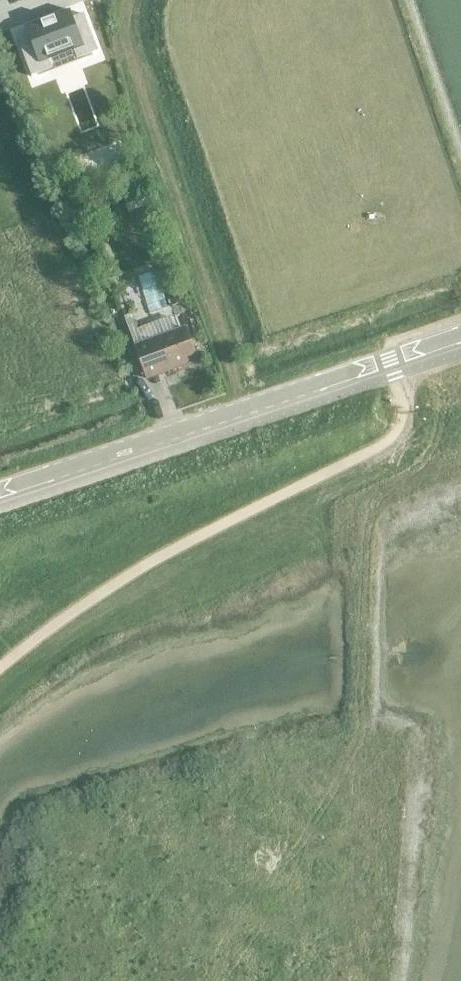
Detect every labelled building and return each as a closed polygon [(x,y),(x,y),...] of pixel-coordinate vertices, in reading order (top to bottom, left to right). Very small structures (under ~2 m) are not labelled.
[(31,34),(17,40),(31,77),(39,74),(38,74),(51,69),(48,61),(74,51),(77,60),(90,55),(98,52),(83,14),(69,20),(67,13),(70,12),(70,11),(25,28),(25,29),(28,28),(31,34)] [(168,319),(130,333),(135,347),(142,365),(147,379),(161,374),(198,360),(185,329),(176,332),(174,333),(168,319)]
